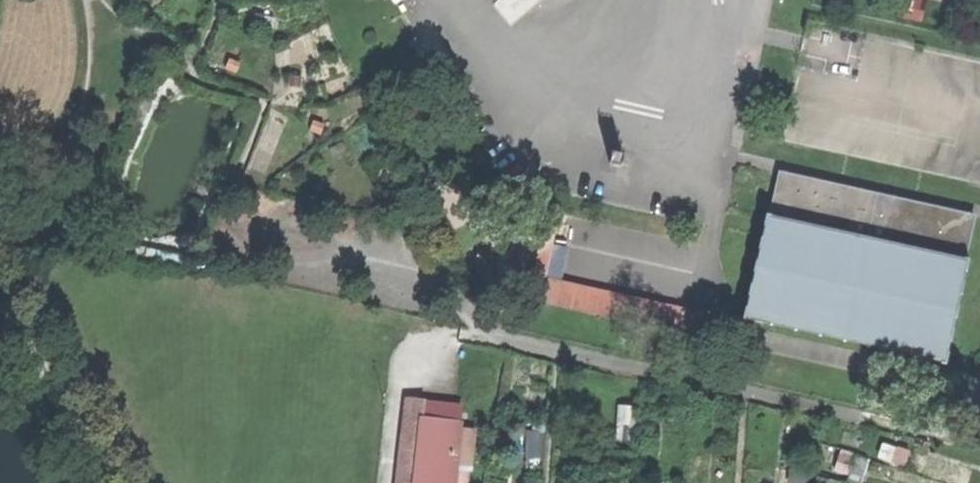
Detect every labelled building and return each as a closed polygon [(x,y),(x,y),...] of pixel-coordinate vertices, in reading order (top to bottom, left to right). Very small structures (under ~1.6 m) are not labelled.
[(777,175),(767,217),(961,262),(970,219),(777,175)] [(531,208),(511,295),(689,336),(694,314),(537,279),(552,213),(531,208)] [(761,216),(737,321),(741,322),(742,318),(937,363),(937,366),(942,367),(966,263),(961,262),(767,217),(761,216)] [(512,278),(513,269),(499,266),(497,275),(512,278)] [(424,416),(466,421),(467,404),(409,399),(400,482),(417,482),(424,416)] [(424,416),(417,482),(459,482),(466,421),(424,416)]
